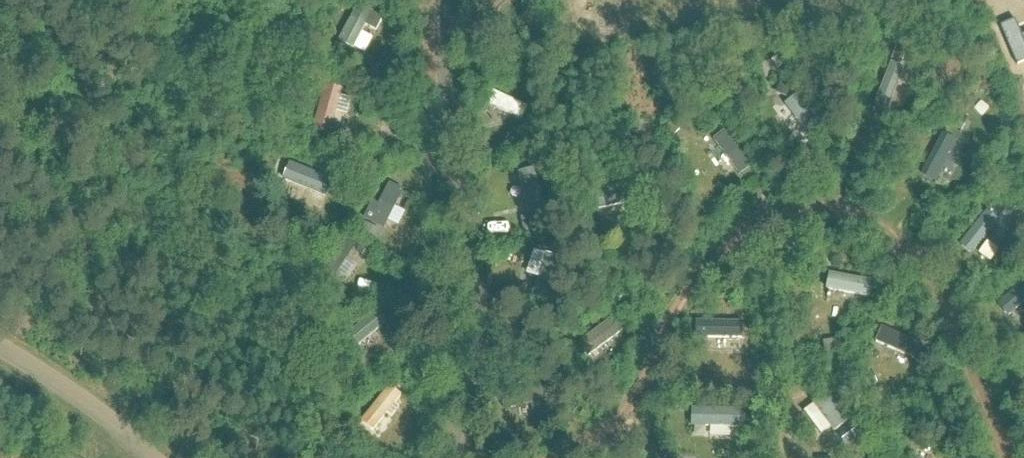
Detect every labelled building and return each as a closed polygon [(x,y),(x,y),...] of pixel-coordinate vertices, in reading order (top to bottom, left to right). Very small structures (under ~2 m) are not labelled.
[(895,48),(891,59),(901,63),(906,52),(895,48)] [(780,82),(777,93),(789,96),(792,85),(780,82)] [(294,97),(287,116),(311,124),(318,105),(294,97)] [(488,123),(491,110),(472,107),(470,120),(488,123)] [(672,121),(664,130),(673,138),(681,130),(672,121)] [(337,231),(359,236),(369,195),(346,190),(337,231)] [(996,201),(989,210),(1000,219),(1007,210),(996,201)] [(528,217),(520,219),(524,235),(533,232),(528,217)] [(365,224),(360,232),(375,240),(379,231),(365,224)] [(318,243),(325,234),(318,228),(311,237),(318,243)] [(372,252),(362,245),(357,253),(367,260),(372,252)] [(526,286),(518,285),(517,294),(525,295),(526,286)] [(792,299),(810,297),(809,288),(791,289),(792,299)] [(814,302),(837,303),(838,289),(815,288),(814,302)] [(606,298),(619,303),(623,294),(610,289),(606,298)] [(593,310),(598,297),(585,292),(580,306),(593,310)] [(389,321),(399,317),(394,304),(384,308),(389,321)] [(759,322),(748,322),(748,332),(759,332),(759,322)] [(834,340),(822,342),(824,352),(836,350),(834,340)] [(866,388),(876,384),(871,370),(861,374),(866,388)] [(519,386),(528,382),(525,373),(516,377),(519,386)] [(401,377),(393,381),(399,392),(407,387),(401,377)]
